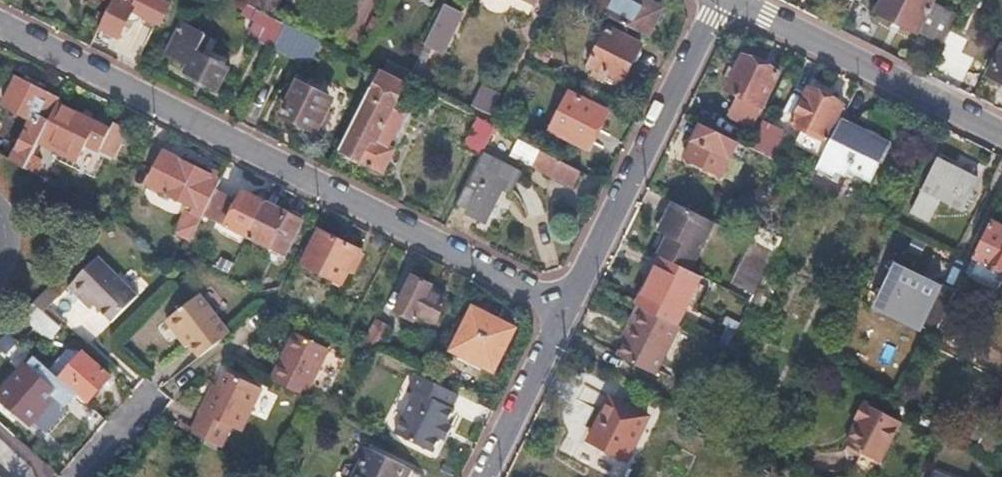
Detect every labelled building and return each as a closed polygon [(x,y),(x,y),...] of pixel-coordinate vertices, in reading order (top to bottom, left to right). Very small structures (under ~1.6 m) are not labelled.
[(99,28),(118,38),(132,11),(160,26),(169,8),(153,0),(113,0),(99,28)] [(244,1),(250,4),(261,10),(266,0),(245,0),(244,1)] [(587,6),(646,35),(659,7),(645,0),(590,0),(587,6)] [(880,13),(911,29),(943,45),(957,16),(933,4),(935,0),(886,0),(880,13)] [(250,4),(244,18),(267,30),(261,42),(273,48),(286,22),(261,10),(250,4)] [(462,13),(444,4),(424,47),(442,56),(462,13)] [(203,33),(180,22),(165,52),(189,64),(185,72),(220,91),(231,69),(195,51),(203,33)] [(287,23),(286,22),(273,48),(301,62),(314,36),(287,23)] [(639,45),(603,27),(584,64),(622,83),(639,45)] [(990,75),(1001,81),(1001,52),(990,75)] [(763,63),(745,54),(726,89),(763,107),(780,72),(763,63)] [(405,85),(379,70),(339,149),(381,171),(392,151),(386,148),(402,115),(393,110),(405,85)] [(17,73),(1,102),(30,118),(9,158),(25,166),(38,139),(58,100),(59,96),(17,73)] [(288,98),(292,100),(284,117),(309,130),(312,124),(318,127),(326,114),(319,110),(327,94),(298,80),(288,98)] [(828,95),(812,87),(794,123),(809,131),(803,142),(826,153),(831,142),(826,139),(844,104),(828,95)] [(605,111),(570,94),(550,132),(586,150),(605,111)] [(108,127),(58,100),(38,139),(77,159),(85,144),(97,150),(108,127)] [(786,129),(763,118),(748,147),(771,158),(786,129)] [(843,118),(831,142),(826,153),(812,180),(841,194),(852,171),(870,180),(890,142),(867,130),(843,118)] [(493,129),(477,121),(464,149),(479,157),(481,153),(493,129)] [(738,142),(704,124),(686,158),(721,176),(738,142)] [(515,140),(507,156),(570,189),(578,172),(515,140)] [(161,147),(144,179),(184,202),(176,218),(195,229),(203,212),(215,189),(221,178),(161,147)] [(481,153),(479,157),(456,203),(468,209),(466,214),(482,223),(500,188),(507,192),(518,171),(481,153)] [(959,171),(939,161),(914,212),(931,220),(941,199),(964,210),(978,180),(959,171)] [(215,189),(203,212),(247,235),(264,201),(243,189),(237,200),(215,189)] [(299,219),(264,201),(247,235),(282,253),(299,219)] [(661,230),(670,235),(660,254),(693,270),(716,224),(674,203),(661,230)] [(992,220),(967,271),(968,279),(990,289),(998,286),(1001,278),(1001,225),(992,220)] [(357,248),(320,229),(302,263),(339,282),(357,248)] [(774,256),(750,244),(730,283),(754,296),(774,256)] [(651,272),(657,275),(642,306),(679,325),(704,276),(693,270),(660,254),(651,272)] [(98,257),(67,288),(79,299),(83,294),(94,305),(106,317),(132,291),(98,257)] [(926,282),(898,268),(879,307),(923,329),(924,326),(937,332),(941,323),(952,302),(955,296),(926,282)] [(430,285),(413,276),(396,310),(413,319),(417,311),(435,320),(444,300),(427,291),(430,285)] [(193,289),(160,315),(172,331),(177,328),(183,337),(197,355),(208,346),(226,331),(193,289)] [(83,294),(79,299),(90,310),(94,305),(83,294)] [(968,310),(952,302),(941,323),(958,331),(968,310)] [(32,303),(19,316),(29,325),(31,322),(49,337),(59,326),(32,303)] [(513,327),(474,306),(454,345),(493,365),(513,327)] [(631,327),(635,329),(621,357),(657,376),(681,326),(679,325),(642,306),(631,327)] [(15,320),(4,332),(21,346),(32,334),(15,320)] [(385,329),(374,323),(363,344),(375,350),(385,329)] [(735,334),(722,327),(714,342),(728,349),(735,334)] [(177,328),(172,331),(179,339),(183,337),(177,328)] [(331,349),(296,332),(272,378),(309,396),(331,349)] [(81,353),(62,376),(88,398),(108,376),(81,353)] [(74,391),(33,356),(0,394),(0,396),(28,419),(51,393),(64,403),(74,391)] [(216,400),(211,397),(198,425),(240,377),(230,372),(221,389),(216,400)] [(264,390),(240,377),(198,425),(194,432),(223,447),(234,426),(244,432),(264,390)] [(408,391),(413,395),(395,432),(434,452),(440,438),(446,426),(452,413),(450,412),(456,399),(422,381),(415,377),(408,391)] [(221,389),(217,387),(211,397),(216,400),(221,389)] [(651,415),(613,396),(590,441),(628,460),(651,415)] [(854,417),(858,419),(847,443),(862,450),(858,458),(855,464),(871,473),(878,459),(880,460),(900,420),(862,400),(854,417)] [(452,429),(446,426),(440,438),(446,441),(452,429)] [(862,450),(847,443),(843,450),(858,458),(862,450)] [(370,448),(355,476),(406,476),(410,468),(370,448)]
